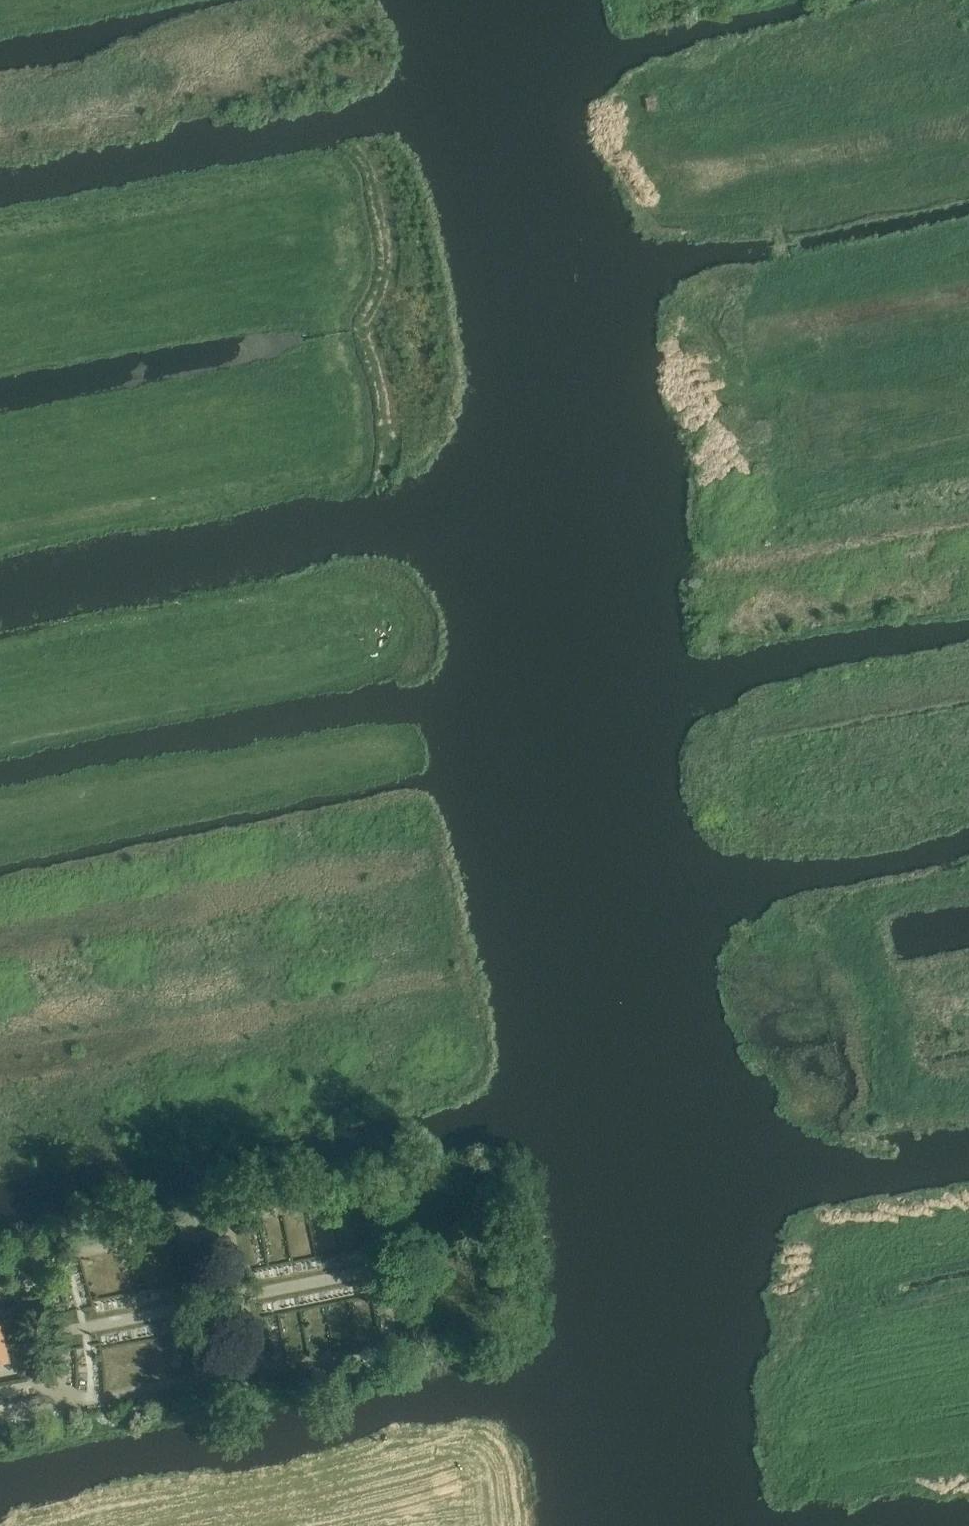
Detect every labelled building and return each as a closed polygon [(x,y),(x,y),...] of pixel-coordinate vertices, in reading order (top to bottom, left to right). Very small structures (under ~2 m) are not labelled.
[(9,1361),(2,1325),(0,1325),(0,1363),(9,1361)]
